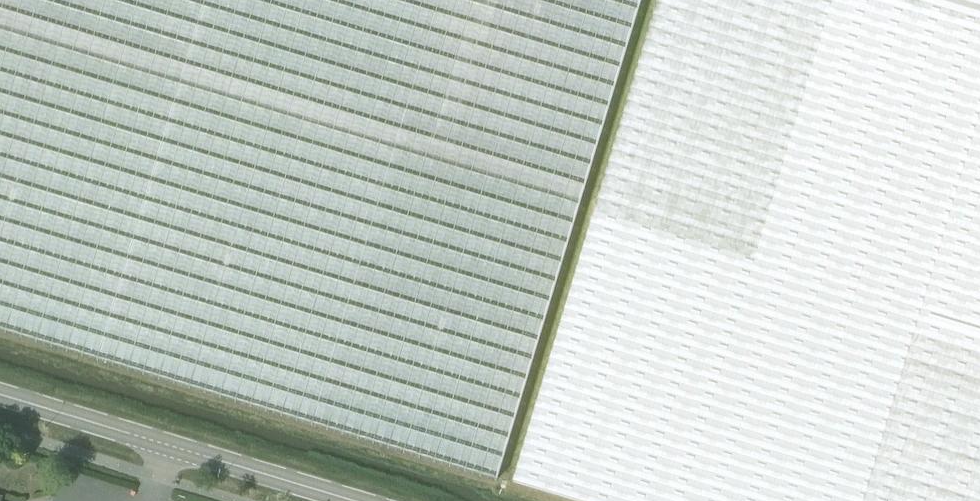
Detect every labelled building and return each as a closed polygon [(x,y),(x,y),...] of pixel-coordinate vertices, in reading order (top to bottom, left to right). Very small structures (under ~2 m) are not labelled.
[(497,479),(642,0),(0,0),(0,329),(497,479)] [(918,0),(656,0),(511,483),(570,500),(979,500),(979,18),(918,0)] [(979,18),(979,0),(918,0),(979,18)]
